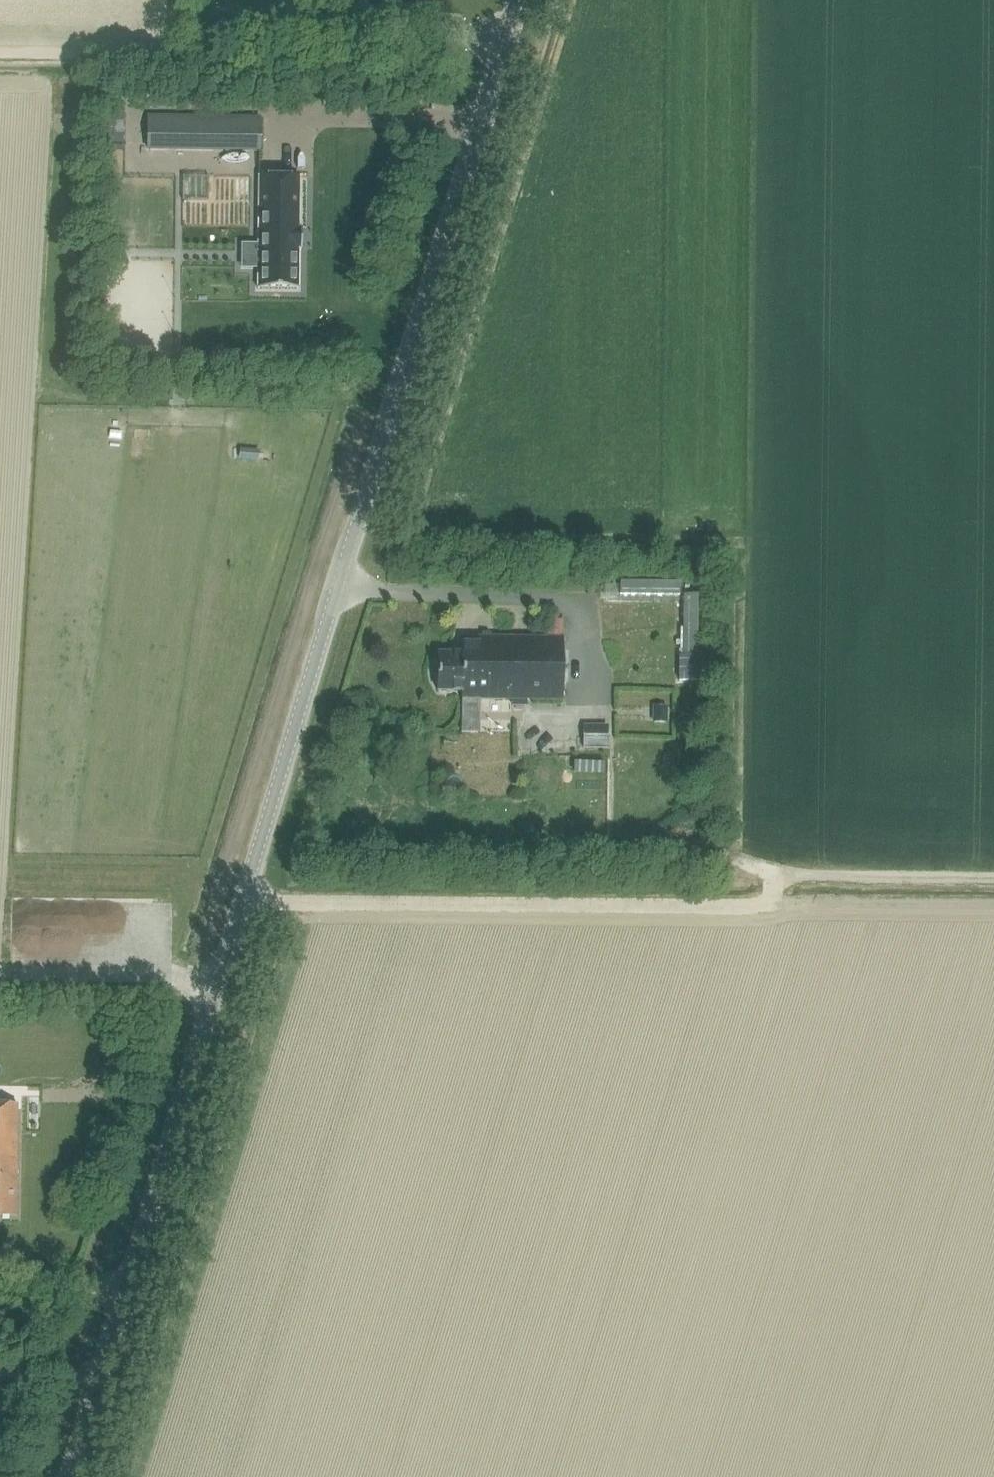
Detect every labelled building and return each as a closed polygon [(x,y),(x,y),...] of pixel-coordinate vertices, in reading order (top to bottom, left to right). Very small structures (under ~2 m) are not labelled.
[(259,150),(259,118),(147,117),(147,149),(259,150)] [(298,229),(298,178),(258,177),(257,245),(241,245),(241,268),(257,268),(257,289),(297,290),(297,249),(301,249),(301,229),(298,229)] [(171,229),(194,229),(195,188),(173,187),(171,229)] [(561,699),(562,639),(461,638),(461,654),(437,654),(437,692),(461,692),(461,698),(561,699)] [(17,1105),(0,1104),(0,1216),(15,1217),(17,1105)]
